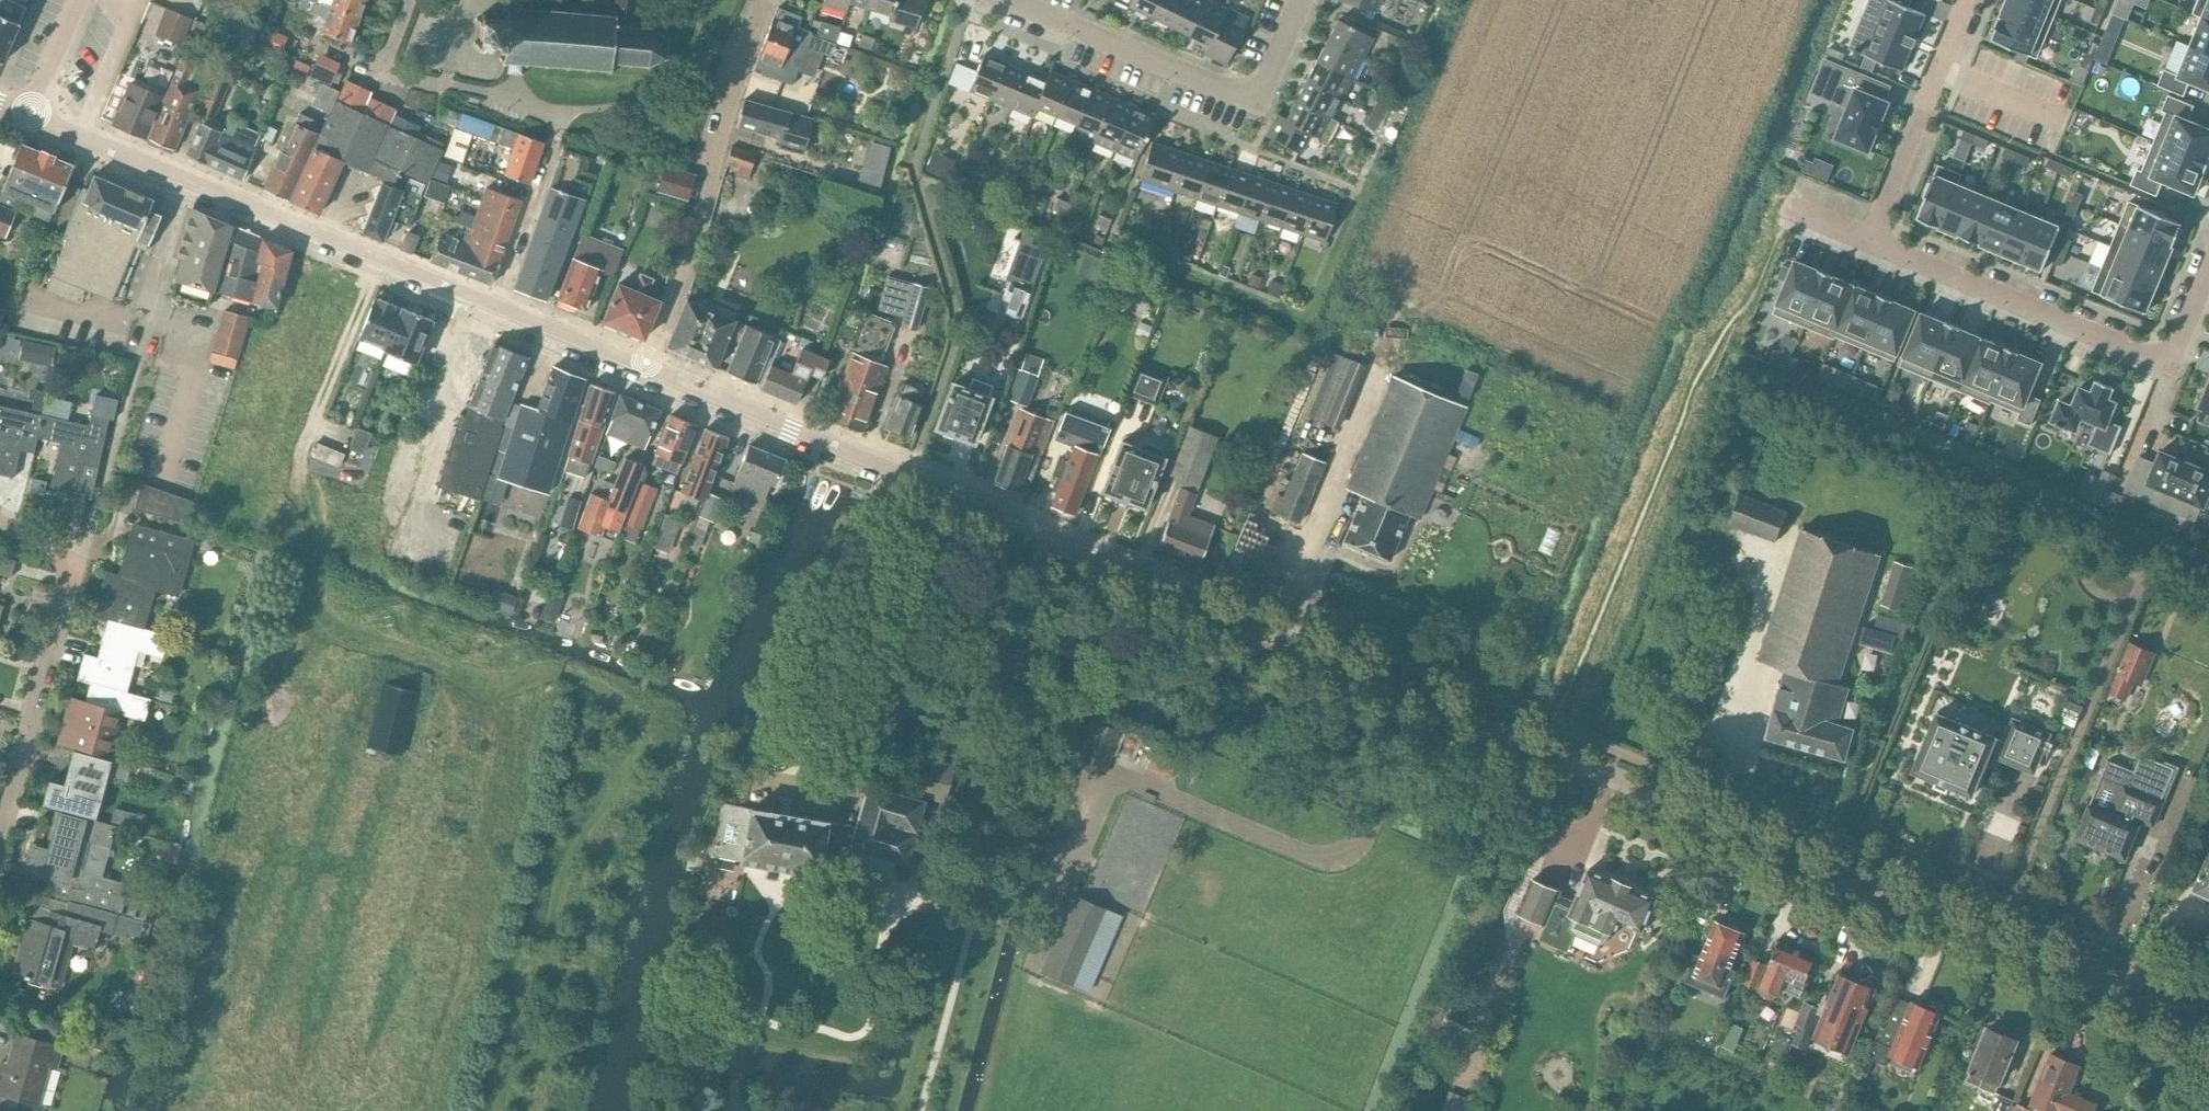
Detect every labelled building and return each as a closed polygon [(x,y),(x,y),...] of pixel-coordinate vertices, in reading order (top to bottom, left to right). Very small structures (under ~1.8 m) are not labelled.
[(5,62),(21,24),(18,23),(25,7),(8,0),(0,0),(0,60),(5,62)] [(359,17),(318,3),(310,0),(302,0),(299,7),(326,17),(320,32),(349,43),(359,17)] [(318,3),(359,17),(366,0),(310,0),(318,3)] [(637,0),(615,0),(614,15),(507,6),(506,14),(482,13),(482,18),(477,17),(476,21),(481,21),(480,31),(479,42),(475,41),(474,45),(479,45),(479,51),(505,53),(504,62),(508,62),(507,74),(524,75),(524,63),(612,70),(613,63),(649,66),(667,58),(669,38),(671,37),(670,35),(666,36),(652,26),(635,25),(637,0)] [(850,0),(824,0),(822,6),(846,13),(849,3),(850,0)] [(872,0),(850,0),(849,3),(869,9),(872,0)] [(896,0),(872,0),(869,9),(890,15),(896,0)] [(890,15),(888,20),(916,29),(924,1),(922,0),(896,0),(890,15)] [(1155,0),(1131,0),(1128,6),(1148,15),(1155,0)] [(1179,0),(1155,0),(1148,15),(1168,25),(1179,0)] [(1206,0),(1179,0),(1168,25),(1188,34),(1206,0)] [(1228,10),(1228,9),(1209,0),(1206,0),(1188,34),(1208,44),(1228,10)] [(1337,1),(1375,12),(1378,0),(1338,0),(1337,1)] [(1863,16),(1879,23),(1865,55),(1901,70),(1911,47),(1913,48),(1917,38),(1915,37),(1925,14),(1909,7),(1912,0),(1869,0),(1863,16)] [(2000,16),(2039,33),(2039,32),(2046,14),(2013,0),(2007,0),(2000,16)] [(2046,14),(2047,14),(2054,17),(2061,0),(2013,0),(2046,14)] [(2095,9),(2103,12),(2108,0),(2099,0),(2095,9)] [(2192,13),(2202,17),(2203,16),(2208,19),(2208,0),(2198,0),(2193,12),(2192,13)] [(758,59),(753,70),(754,71),(792,85),(803,58),(812,32),(797,27),(801,16),(784,10),(778,8),(777,7),(773,18),(764,43),(758,59)] [(181,45),(191,20),(192,19),(165,8),(154,34),(181,45)] [(2095,9),(2090,21),(2098,24),(2103,12),(2095,9)] [(1228,10),(1208,44),(1203,53),(1226,64),(1244,28),(1236,24),(1240,16),(1228,10)] [(2113,13),(2107,27),(2119,32),(2125,18),(2113,13)] [(2000,16),(1991,39),(2037,58),(2046,35),(2039,32),(2039,33),(2000,16)] [(2190,46),(2208,53),(2208,19),(2203,16),(2202,17),(2190,46)] [(1327,40),(1362,58),(1373,38),(1338,19),(1327,40)] [(194,20),(188,37),(202,42),(208,25),(194,20)] [(820,21),(816,35),(836,41),(840,27),(820,21)] [(264,27),(257,46),(281,55),(288,37),(264,27)] [(220,31),(215,46),(225,49),(230,34),(220,31)] [(840,32),(837,44),(849,47),(852,35),(840,32)] [(870,50),(875,39),(862,34),(858,46),(870,50)] [(1351,79),(1362,58),(1327,40),(1316,61),(1351,79)] [(2092,41),(2086,53),(2094,57),(2100,45),(2092,41)] [(2158,85),(2184,96),(2189,81),(2208,89),(2208,53),(2190,46),(2178,75),(2164,69),(2158,85)] [(2086,53),(2081,65),(2089,69),(2094,57),(2086,53)] [(319,54),(309,75),(330,85),(340,64),(319,54)] [(990,100),(1005,63),(984,54),(968,91),(990,100)] [(278,55),(273,69),(286,74),(291,60),(278,55)] [(173,77),(147,137),(151,138),(174,148),(175,149),(201,89),(186,82),(194,64),(181,58),(173,77)] [(1817,74),(1843,85),(1850,69),(1839,65),(1824,59),(1817,74)] [(296,60),(293,67),(307,73),(310,66),(296,60)] [(1388,71),(1399,76),(1404,66),(1393,60),(1388,71)] [(1342,97),(1351,79),(1316,61),(1306,79),(1342,97)] [(1011,109),(1026,71),(1005,63),(990,100),(1011,109)] [(1837,135),(1836,137),(1838,138),(1867,150),(1869,151),(1870,149),(1869,149),(1876,133),(1882,120),(1881,120),(1888,104),(1889,102),(1886,101),(1864,92),(1870,77),(1850,69),(1843,85),(1855,90),(1837,135)] [(291,70),(285,82),(298,88),(304,76),(291,70)] [(1056,117),(1071,79),(1049,70),(1045,79),(1046,80),(1031,117),(1033,118),(1036,109),(1056,117)] [(207,100),(200,116),(200,117),(213,122),(232,79),(219,73),(214,71),(203,96),(205,97),(204,99),(207,100)] [(1046,80),(1045,79),(1026,71),(1011,109),(1031,117),(1046,80)] [(1393,89),(1399,76),(1388,71),(1382,83),(1393,89)] [(306,77),(299,93),(323,103),(330,87),(306,77)] [(1076,125),(1092,88),(1071,79),(1056,117),(1076,125)] [(1331,119),(1342,97),(1306,79),(1295,100),(1331,119)] [(343,161),(369,98),(372,92),(346,81),(314,150),(339,162),(340,162),(342,163),(343,161)] [(146,137),(163,96),(131,82),(113,124),(146,137)] [(1094,142),(1112,97),(1092,88),(1076,125),(1077,126),(1074,133),(1094,142)] [(2154,141),(2208,164),(2208,161),(2208,129),(2188,120),(2194,105),(2168,95),(2161,110),(2166,112),(2154,141)] [(1114,151),(1133,105),(1112,97),(1094,142),(1114,151)] [(395,109),(369,98),(343,161),(367,171),(393,115),(395,109)] [(803,156),(814,119),(794,114),(743,100),(736,127),(779,139),(776,149),(803,156)] [(1320,139),(1331,119),(1295,100),(1286,118),(1284,120),(1310,133),(1310,134),(1311,135),(1320,139)] [(1375,114),(1381,117),(1386,107),(1376,102),(1371,112),(1375,114)] [(1133,105),(1114,151),(1136,160),(1139,152),(1155,115),(1133,105)] [(441,107),(437,120),(458,127),(462,114),(441,107)] [(1374,130),(1381,117),(1375,114),(1371,112),(1364,124),(1374,130)] [(282,152),(305,162),(318,134),(309,130),(313,120),(300,114),(282,152)] [(543,142),(476,119),(462,114),(458,127),(457,129),(454,127),(444,157),(463,163),(473,134),(509,146),(513,148),(504,175),(529,183),(543,142)] [(1284,120),(1286,118),(1277,114),(1266,136),(1301,154),(1311,135),(1310,134),(1310,133),(1284,120)] [(419,126),(393,115),(367,171),(368,172),(368,174),(382,180),(381,183),(392,187),(417,132),(419,126)] [(200,122),(186,155),(206,164),(243,180),(257,146),(255,145),(222,131),(221,130),(200,122)] [(268,126),(263,138),(271,142),(277,130),(268,126)] [(1972,143),(1976,135),(1964,130),(1960,138),(1972,143)] [(409,176),(427,183),(442,150),(440,149),(442,143),(417,132),(392,187),(403,191),(409,176)] [(1984,148),(1988,140),(1976,135),(1972,143),(1984,148)] [(884,172),(890,147),(868,141),(861,167),(884,172)] [(2137,169),(2131,185),(2156,195),(2162,181),(2194,194),(2204,171),(2205,171),(2208,164),(2154,141),(2141,171),(2137,169)] [(1178,194),(1190,155),(1151,142),(1139,180),(1178,194)] [(21,143),(2,190),(0,194),(0,235),(5,237),(17,210),(16,210),(21,198),(35,204),(31,213),(48,220),(52,211),(54,212),(74,165),(53,157),(54,155),(41,150),(41,151),(21,143)] [(1362,161),(1368,149),(1358,144),(1352,156),(1362,161)] [(748,179),(756,155),(757,154),(731,146),(725,163),(738,167),(735,175),(748,179)] [(2014,160),(2017,152),(2005,147),(2002,155),(2014,160)] [(563,149),(513,287),(546,300),(584,201),(590,203),(604,164),(597,162),(596,161),(587,158),(586,158),(583,156),(578,154),(574,153),(572,152),(563,149)] [(319,214),(342,163),(340,162),(339,162),(314,150),(291,201),(319,214)] [(925,170),(947,179),(955,160),(933,151),(925,170)] [(287,201),(305,162),(282,152),(265,190),(287,201)] [(2026,165),(2029,157),(2017,152),(2014,160),(2026,165)] [(1202,201),(1214,163),(1190,155),(1178,194),(1202,201)] [(2058,171),(2061,163),(2049,158),(2046,166),(2058,171)] [(1806,159),(1801,170),(1808,173),(1813,162),(1806,159)] [(438,162),(432,178),(446,183),(451,166),(438,162)] [(1224,209),(1238,171),(1214,163),(1202,201),(1224,209)] [(2070,176),(2073,168),(2061,163),(2058,171),(2070,176)] [(1938,227),(1960,174),(1938,165),(1916,218),(1938,227)] [(659,192),(688,201),(695,178),(666,169),(659,192)] [(1244,216),(1258,178),(1238,171),(1224,209),(1244,216)] [(155,199),(94,174),(87,189),(83,188),(63,237),(67,239),(46,290),(81,304),(85,294),(84,293),(85,289),(112,300),(135,245),(147,250),(162,214),(156,211),(151,209),(155,199)] [(954,187),(969,193),(975,180),(959,174),(954,187)] [(1957,184),(1961,174),(1960,174),(1938,227),(1959,235),(1977,192),(1957,184)] [(417,206),(427,183),(409,176),(403,191),(392,187),(381,183),(362,232),(383,241),(400,199),(417,206)] [(1267,223),(1281,185),(1258,178),(1244,216),(1267,223)] [(430,179),(424,196),(444,203),(449,185),(430,179)] [(981,180),(975,195),(990,201),(996,186),(981,180)] [(1023,198),(1028,186),(1014,180),(1009,193),(1023,198)] [(1287,230),(1299,191),(1281,185),(1267,223),(1287,230)] [(1028,186),(1023,198),(1034,203),(1039,190),(1028,186)] [(479,207),(475,216),(510,228),(513,219),(520,201),(485,189),(479,207)] [(1305,236),(1318,198),(1299,191),(1287,230),(1305,236)] [(1979,244),(1997,200),(1977,192),(1959,235),(1979,244)] [(2078,207),(2083,195),(2075,192),(2070,204),(2078,207)] [(681,220),(686,203),(661,195),(655,212),(681,220)] [(1064,215),(1069,203),(1056,197),(1051,209),(1064,215)] [(1318,198),(1305,236),(1324,242),(1337,204),(1318,198)] [(2000,253),(2018,209),(1997,200),(1979,244),(2000,253)] [(2173,246),(2182,223),(2129,201),(2120,224),(2173,246)] [(1069,203),(1064,215),(1076,219),(1081,207),(1069,203)] [(2073,219),(2078,207),(2070,204),(2065,216),(2073,219)] [(229,240),(234,226),(192,209),(180,247),(185,249),(176,280),(176,281),(171,296),(197,304),(208,308),(213,292),(214,292),(229,240)] [(2021,261),(2039,218),(2018,209),(2000,253),(2021,261)] [(1106,231),(1112,215),(1100,210),(1094,226),(1106,231)] [(455,218),(454,221),(467,226),(466,229),(462,240),(461,243),(464,244),(500,257),(507,237),(510,228),(475,216),(475,218),(461,213),(459,220),(455,218)] [(2042,270),(2060,226),(2039,218),(2021,261),(2042,270)] [(1114,232),(1113,233),(1135,241),(1139,233),(1117,224),(1114,232)] [(2164,268),(2173,246),(2120,224),(2111,246),(2164,268)] [(247,300),(265,239),(262,237),(234,226),(229,240),(233,242),(219,292),(247,300)] [(412,254),(420,235),(408,230),(400,249),(412,254)] [(1008,281),(1002,294),(1027,303),(1033,286),(1031,286),(1046,248),(1031,242),(1033,237),(1022,233),(1003,279),(1008,281)] [(438,239),(429,262),(490,284),(500,257),(464,244),(461,243),(462,240),(447,234),(446,237),(444,242),(438,239)] [(612,277),(623,251),(582,235),(557,300),(585,311),(600,272),(612,277)] [(2066,253),(2071,241),(2063,238),(2058,250),(2066,253)] [(265,239),(247,300),(276,308),(281,292),(287,269),(292,250),(265,239)] [(1181,244),(1178,255),(1191,259),(1194,247),(1181,244)] [(2155,290),(2164,268),(2111,246),(2101,268),(2155,290)] [(2061,265),(2066,253),(2058,250),(2053,262),(2061,265)] [(1785,284),(1773,314),(1804,326),(1806,321),(1826,272),(1819,269),(1818,270),(1795,260),(1785,284)] [(287,269),(281,292),(303,302),(299,311),(324,321),(327,312),(343,319),(358,284),(339,277),(341,274),(322,266),(321,269),(302,261),(297,273),(287,269)] [(1234,276),(1237,268),(1224,263),(1221,271),(1234,276)] [(2145,312),(2155,290),(2101,268),(2092,290),(2145,312)] [(1806,321),(1804,326),(1833,339),(1856,284),(1855,284),(1854,285),(1833,276),(1834,275),(1826,272),(1806,321)] [(646,296),(653,280),(640,274),(633,291),(618,285),(602,322),(643,339),(659,302),(646,296)] [(1250,274),(1247,284),(1258,288),(1262,279),(1250,274)] [(916,330),(928,287),(887,275),(877,310),(903,317),(901,326),(916,330)] [(1271,279),(1266,292),(1279,297),(1284,284),(1271,279)] [(1856,284),(1833,339),(1834,339),(1835,337),(1864,348),(1885,297),(1878,294),(1877,294),(1856,286),(1856,285),(1856,284)] [(1139,290),(1134,304),(1154,312),(1160,298),(1139,290)] [(1885,297),(1864,348),(1894,361),(1915,312),(1915,310),(1892,301),(1893,300),(1885,297)] [(374,299),(359,337),(360,338),(383,347),(386,349),(401,310),(393,306),(393,304),(381,299),(379,299),(378,301),(374,299)] [(740,342),(746,326),(734,321),(735,320),(686,300),(665,347),(715,368),(728,337),(740,342)] [(386,349),(385,351),(414,363),(432,320),(405,309),(402,308),(401,310),(386,349)] [(862,310),(848,348),(881,360),(895,322),(862,310)] [(223,311),(213,349),(238,356),(248,318),(223,311)] [(1922,313),(1900,366),(1930,379),(1953,324),(1945,321),(1945,322),(1922,313)] [(1139,321),(1134,334),(1146,338),(1151,326),(1139,321)] [(1953,324),(1930,379),(1960,391),(1982,337),(1981,336),(1981,337),(1960,328),(1953,324)] [(761,385),(771,365),(781,340),(774,337),(774,336),(747,325),(746,326),(740,342),(727,373),(755,384),(755,383),(761,385)] [(1982,337),(1960,391),(1989,403),(2012,349),(2004,346),(2004,347),(1983,338),(1983,337),(1982,337)] [(23,339),(18,359),(51,366),(55,346),(23,339)] [(458,410),(436,483),(478,497),(501,425),(497,423),(501,415),(503,416),(527,356),(488,339),(466,400),(463,412),(458,410)] [(1769,347),(1764,360),(1785,369),(1790,356),(1778,351),(1769,347)] [(771,365),(761,385),(760,388),(795,404),(809,373),(821,379),(829,359),(802,348),(791,373),(771,365)] [(2012,349),(1989,403),(1990,403),(1991,401),(2020,413),(2017,419),(2030,425),(2041,399),(2029,394),(2042,362),(2019,353),(2019,352),(2012,349)] [(862,431),(888,365),(853,352),(839,389),(827,384),(822,397),(835,402),(828,419),(862,431)] [(1027,405),(1041,367),(1043,362),(1024,355),(1008,398),(1027,405)] [(1791,356),(1786,370),(1795,373),(1800,360),(1791,356)] [(1157,406),(1168,377),(1153,372),(1136,365),(1125,394),(1157,406)] [(513,429),(497,478),(498,478),(507,482),(548,495),(572,419),(585,378),(552,366),(538,409),(521,403),(520,406),(514,425),(513,429)] [(1839,369),(1834,382),(1847,387),(1852,374),(1839,369)] [(1419,518),(1467,406),(1391,374),(1345,486),(1362,493),(1343,540),(1389,559),(1409,513),(1419,518)] [(988,395),(992,385),(972,378),(969,387),(953,381),(936,425),(935,425),(935,427),(937,428),(971,440),(970,441),(973,442),(974,439),(973,439),(978,427),(986,430),(994,409),(989,407),(992,396),(988,395)] [(2104,450),(2110,453),(2111,452),(2110,451),(2120,426),(2121,427),(2122,426),(2108,420),(2115,402),(2108,398),(2113,386),(2096,379),(2091,391),(2080,386),(2072,405),(2060,400),(2051,420),(2056,422),(2055,424),(2061,426),(2062,425),(2076,431),(2081,417),(2098,424),(2090,443),(2105,449),(2104,450)] [(2198,407),(2202,409),(2198,419),(2208,423),(2208,379),(2198,407)] [(1868,382),(1863,393),(1878,399),(1883,388),(1868,382)] [(585,477),(590,463),(616,391),(592,383),(577,423),(568,455),(563,470),(585,477)] [(909,438),(921,407),(910,403),(915,390),(903,385),(886,429),(909,438)] [(1889,390),(1884,401),(1896,406),(1900,395),(1889,390)] [(611,419),(605,433),(624,441),(643,449),(649,435),(660,409),(644,403),(643,402),(640,401),(620,393),(610,419),(611,419)] [(41,414),(0,405),(0,474),(14,477),(20,448),(33,451),(36,437),(41,414)] [(1099,456),(1109,428),(1111,424),(1066,407),(1054,440),(1073,447),(1067,461),(1058,457),(1052,474),(1056,476),(1051,488),(1057,491),(1051,505),(1073,513),(1096,454),(1099,456)] [(1030,482),(1040,457),(1038,456),(1052,421),(1020,409),(993,482),(1017,491),(1022,479),(1030,482)] [(1939,411),(1934,424),(1944,428),(1949,414),(1939,411)] [(41,414),(36,437),(60,442),(51,486),(78,491),(92,496),(99,462),(109,417),(92,413),(89,425),(41,414)] [(676,473),(680,464),(697,424),(670,414),(654,453),(655,453),(653,459),(653,464),(676,473)] [(1969,422),(1965,432),(1975,436),(1979,426),(1969,422)] [(1196,493),(1218,437),(1188,426),(1169,475),(1184,481),(1182,487),(1181,487),(1158,545),(1186,556),(1184,559),(1194,563),(1195,559),(1200,561),(1214,524),(1189,514),(1197,493),(1196,493)] [(358,427),(350,448),(364,454),(372,433),(358,427)] [(703,501),(712,478),(728,436),(706,427),(686,478),(681,491),(703,501)] [(2036,434),(2033,441),(2040,444),(2043,437),(2036,434)] [(315,442),(310,455),(322,460),(327,447),(315,442)] [(1140,450),(1120,442),(1102,490),(1101,490),(1101,492),(1103,493),(1103,492),(1117,498),(1116,500),(1127,505),(1128,502),(1142,507),(1142,508),(1144,508),(1145,507),(1144,506),(1163,458),(1158,457),(1161,451),(1142,444),(1140,450)] [(775,487),(786,460),(786,459),(748,444),(731,487),(764,499),(770,485),(775,487)] [(2124,492),(2164,508),(2168,497),(2203,511),(2207,500),(2208,500),(2208,471),(2195,465),(2196,462),(2184,456),(2183,459),(2159,450),(2155,461),(2139,455),(2124,492)] [(1299,522),(1325,461),(1302,452),(1283,497),(1278,494),(1271,511),(1299,522)] [(598,455),(593,466),(611,473),(615,462),(598,455)] [(631,497),(644,464),(625,456),(614,484),(604,480),(594,494),(591,492),(578,527),(601,536),(605,525),(617,530),(630,497),(631,497)] [(2103,469),(2091,500),(2104,505),(2110,490),(2117,475),(2103,469)] [(487,475),(479,498),(490,502),(498,478),(497,478),(487,475)] [(32,476),(28,491),(43,494),(46,479),(32,476)] [(188,522),(193,502),(141,482),(135,508),(188,522)] [(641,527),(656,489),(640,482),(625,521),(641,527)] [(2110,490),(2104,505),(2118,511),(2124,496),(2110,490)] [(712,521),(722,498),(708,492),(698,516),(712,521)] [(1776,542),(1788,511),(1741,492),(1729,523),(1776,542)] [(568,496),(564,511),(576,515),(581,500),(568,496)] [(666,515),(654,547),(668,552),(680,520),(666,515)] [(95,614),(145,628),(155,590),(180,597),(195,539),(162,530),(132,523),(118,574),(107,571),(95,614)] [(1845,758),(1853,728),(1838,724),(1849,687),(1838,684),(1880,554),(1802,528),(1759,658),(1786,667),(1780,685),(1767,736),(1845,758)] [(751,531),(747,541),(757,545),(761,535),(751,531)] [(11,577),(16,560),(0,555),(0,574),(11,577)] [(1900,610),(1914,567),(1894,560),(1880,604),(1900,610)] [(640,582),(639,588),(644,592),(650,590),(651,583),(646,579),(640,582)] [(488,604),(487,605),(512,614),(512,613),(518,597),(493,588),(488,604)] [(549,593),(544,605),(552,608),(560,604),(562,598),(549,593)] [(533,609),(531,613),(533,617),(537,619),(541,609),(537,607),(533,609)] [(169,635),(145,628),(95,614),(95,616),(108,620),(105,632),(108,633),(101,658),(85,653),(78,678),(127,691),(138,650),(163,657),(169,635)] [(1878,614),(1874,629),(1896,636),(1903,638),(1907,622),(1878,614)] [(614,630),(612,637),(620,640),(622,633),(614,630)] [(2114,673),(2106,691),(2127,700),(2134,682),(2142,685),(2156,652),(2127,641),(2114,673)] [(127,692),(127,691),(78,678),(77,680),(91,683),(86,701),(71,697),(59,741),(111,755),(122,714),(145,721),(151,698),(127,692)] [(386,680),(371,743),(403,750),(418,687),(386,680)] [(159,688),(156,700),(170,703),(173,692),(159,688)] [(2067,700),(2065,706),(2080,712),(2082,706),(2067,700)] [(1918,758),(1913,770),(1972,795),(1997,736),(1937,711),(1922,747),(1920,746),(1915,757),(1918,758)] [(2013,716),(1997,757),(2034,773),(2052,732),(2013,716)] [(134,762),(111,755),(59,741),(59,742),(74,746),(64,783),(50,779),(43,805),(92,818),(103,776),(128,784),(134,762)] [(2087,745),(2080,763),(2091,768),(2098,750),(2087,745)] [(894,788),(949,801),(957,768),(902,755),(894,788)] [(2090,807),(2076,840),(2121,858),(2134,825),(2132,824),(2134,820),(2149,826),(2154,828),(2166,800),(2161,798),(2160,798),(2172,770),(2142,757),(2130,785),(2123,782),(2104,774),(2090,807)] [(907,862),(924,801),(867,785),(850,846),(862,850),(858,867),(863,874),(885,879),(891,874),(895,859),(907,862)] [(819,877),(828,822),(723,803),(721,818),(725,819),(719,848),(744,852),(742,863),(819,877)] [(32,843),(25,870),(76,884),(72,898),(116,909),(120,895),(124,882),(96,874),(81,870),(89,841),(111,847),(117,825),(110,823),(92,818),(43,805),(43,806),(57,810),(47,847),(32,843)] [(114,807),(110,823),(117,825),(125,827),(129,812),(114,807)] [(2193,888),(2208,895),(2208,851),(2193,888)] [(1611,878),(1589,868),(1574,901),(1559,895),(1561,890),(1533,878),(1519,913),(1547,925),(1555,907),(1568,913),(1568,914),(1573,916),(1568,925),(1572,933),(1598,946),(1607,942),(1611,933),(1615,935),(1621,923),(1643,932),(1657,897),(1635,888),(1635,887),(1632,885),(1631,880),(1622,876),(1617,879),(1611,877),(1611,878)] [(1073,896),(1041,970),(1080,988),(1087,973),(1113,914),(1073,896)] [(100,924),(62,913),(34,905),(30,919),(28,918),(28,920),(32,921),(27,941),(22,939),(13,972),(61,987),(73,946),(94,951),(102,925),(100,924)] [(1729,925),(1716,920),(1701,955),(1694,953),(1683,982),(1725,998),(1736,970),(1730,968),(1746,932),(1743,931),(1741,926),(1734,923),(1729,925)] [(1799,997),(1804,986),(1816,957),(1778,942),(1766,970),(1759,987),(1762,993),(1772,997),(1779,994),(1781,988),(1786,991),(1799,997)] [(1755,988),(1767,964),(1754,957),(1742,982),(1755,988)] [(1860,981),(1841,974),(1815,1038),(1850,1052),(1871,1002),(1873,1003),(1877,1002),(1880,995),(1878,991),(1876,990),(1876,988),(1874,987),(1875,985),(1873,981),(1865,977),(1861,979),(1860,981)] [(1911,1003),(1895,996),(1869,1058),(1886,1064),(1889,1055),(1894,1057),(1891,1063),(1912,1071),(1914,1066),(1919,1067),(1941,1012),(1939,1011),(1937,1007),(1929,1004),(1925,1006),(1913,1000),(1911,1003)] [(1798,1025),(1808,1001),(1804,1000),(1799,1011),(1788,1007),(1781,1023),(1794,1029),(1796,1024),(1798,1025)] [(1808,1001),(1798,1025),(1799,1026),(1791,1043),(1806,1049),(1823,1008),(1808,1001)] [(58,1027),(26,1018),(21,1034),(16,1033),(5,1073),(0,1071),(0,1110),(15,1110),(18,1098),(39,1104),(50,1067),(57,1069),(64,1045),(53,1042),(58,1027)] [(1970,1071),(1966,1080),(1980,1086),(1979,1087),(1995,1093),(1999,1083),(2005,1069),(2011,1071),(2023,1041),(1997,1030),(1998,1029),(1988,1025),(1988,1027),(1986,1026),(1967,1070),(1970,1071)] [(97,1032),(92,1048),(105,1051),(109,1036),(97,1032)] [(1723,1039),(1720,1045),(1733,1051),(1738,1039),(1734,1037),(1725,1034),(1723,1039)] [(2096,1104),(2068,1093),(2079,1066),(2051,1054),(2031,1105),(2047,1110),(2094,1110),(2096,1104)] [(1468,1098),(1449,1090),(1440,1110),(1463,1110),(1468,1098)] [(2013,1104),(2014,1099),(2000,1093),(1993,1110),(2010,1110),(2013,1104)] [(2010,1110),(2034,1110),(2034,1109),(2017,1102),(2016,1105),(2013,1104),(2010,1110)]
